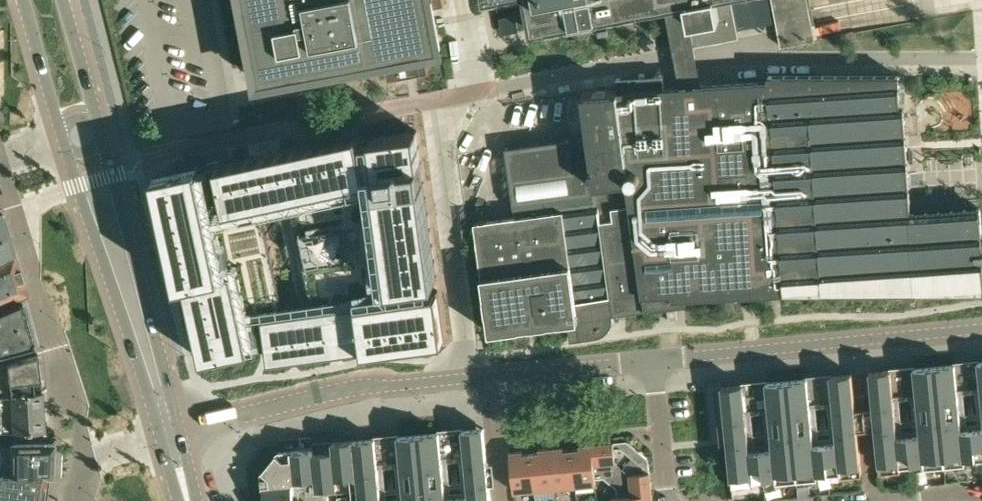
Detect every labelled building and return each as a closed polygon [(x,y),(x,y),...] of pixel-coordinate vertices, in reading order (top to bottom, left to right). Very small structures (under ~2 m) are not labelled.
[(260,83),(399,56),(400,59),(389,61),(391,73),(432,65),(429,53),(409,57),(409,54),(440,48),(431,0),(244,0),(260,83)] [(534,30),(635,11),(665,5),(667,4),(677,3),(681,24),(690,22),(694,42),(693,42),(693,43),(694,43),(738,34),(738,30),(732,0),(528,0),(534,30)] [(777,23),(779,30),(782,47),(817,40),(816,39),(809,0),(773,0),(777,23)] [(507,149),(516,212),(519,211),(520,215),(564,209),(582,338),(593,337),(599,336),(603,334),(606,333),(609,330),(611,328),(613,324),(614,320),(613,314),(624,312),(651,309),(683,304),(688,303),(686,297),(742,295),(754,294),(768,293),(771,293),(780,293),(784,293),(960,292),(981,291),(981,244),(980,207),(912,212),(910,195),(910,182),(905,106),(901,106),(901,101),(900,76),(769,76),(769,81),(702,85),(682,86),(667,87),(619,90),(584,92),(591,145),(593,155),(595,168),(576,171),(574,158),(571,141),(507,149)] [(195,165),(154,174),(177,284),(185,283),(202,360),(246,350),(246,349),(268,344),(270,360),(364,347),(364,350),(435,341),(441,340),(444,339),(438,290),(357,302),(355,290),(436,278),(417,130),(406,131),(374,135),(374,137),(364,137),(362,130),(310,142),(311,147),(299,150),(298,144),(278,149),(310,297),(284,303),(251,155),(195,167),(195,165)] [(564,209),(520,215),(475,222),(491,333),(569,323),(571,340),(582,338),(564,209)] [(3,214),(0,215),(0,260),(16,253),(16,252),(15,252),(3,214)] [(23,273),(16,253),(0,260),(0,282),(23,273)] [(23,273),(0,282),(0,307),(20,298),(29,294),(23,273)] [(34,345),(33,341),(30,342),(21,327),(25,326),(25,322),(20,324),(20,306),(23,305),(22,302),(7,308),(0,311),(0,354),(34,345)] [(42,390),(37,353),(0,365),(0,395),(42,390)] [(871,371),(871,372),(875,407),(875,413),(876,426),(876,429),(880,470),(902,468),(901,463),(924,461),(925,466),(966,462),(965,457),(981,455),(981,427),(964,428),(963,418),(960,399),(959,383),(957,363),(955,363),(916,367),(915,367),(917,387),(919,403),(921,422),(922,433),(899,435),(898,424),(896,410),(894,389),(892,369),(891,369),(873,371),(871,371)] [(728,441),(732,485),(755,483),(754,477),(777,475),(777,480),(819,477),(819,471),(841,469),(841,474),(863,472),(859,430),(859,428),(857,414),(856,400),(854,372),(832,374),(834,395),(838,441),(816,443),(816,433),(813,413),(811,397),(809,377),(768,381),(770,401),(771,417),(774,436),(775,447),(751,449),(751,439),(749,426),(747,403),(745,383),(741,383),(723,385),(727,423),(728,441)] [(16,440),(41,440),(45,440),(45,430),(47,428),(41,422),(40,414),(43,411),(34,402),(35,398),(38,395),(41,398),(44,395),(41,392),(42,392),(42,390),(0,395),(0,432),(12,432),(13,440),(16,440)] [(874,399),(856,400),(857,414),(859,428),(867,427),(876,426),(875,413),(874,399)] [(420,433),(427,500),(492,500),(485,427),(463,429),(470,495),(446,498),(439,431),(420,433)] [(420,433),(399,435),(406,500),(427,500),(420,433)] [(376,437),(354,439),(357,470),(358,485),(360,485),(361,500),(383,500),(376,437)] [(267,500),(296,500),(294,479),(316,477),(317,488),(348,485),(350,482),(349,470),(357,470),(354,439),(313,443),(314,448),(280,452),(264,472),(267,500)] [(45,476),(52,476),(52,475),(52,460),(53,460),(53,458),(52,458),(52,454),(41,454),(41,448),(47,445),(47,441),(45,441),(45,440),(41,440),(16,440),(13,440),(0,440),(0,459),(7,459),(8,465),(0,466),(0,474),(45,476)] [(592,443),(596,483),(597,483),(597,478),(605,477),(612,483),(639,449),(627,440),(592,443)] [(576,485),(596,483),(592,443),(579,444),(580,448),(572,449),(576,485)] [(556,487),(576,485),(572,449),(565,449),(565,446),(552,447),(556,487)] [(556,487),(552,447),(540,448),(540,452),(532,452),(536,489),(556,487)] [(515,491),(536,489),(532,452),(524,453),(524,449),(511,451),(515,491)] [(613,496),(613,497),(653,493),(652,481),(651,473),(650,458),(639,449),(612,483),(618,488),(619,496),(613,496)] [(45,476),(0,474),(0,500),(41,500),(41,499),(42,499),(42,498),(41,498),(42,491),(43,491),(43,489),(44,478),(45,476)] [(614,500),(654,500),(653,493),(613,497),(614,500)]
